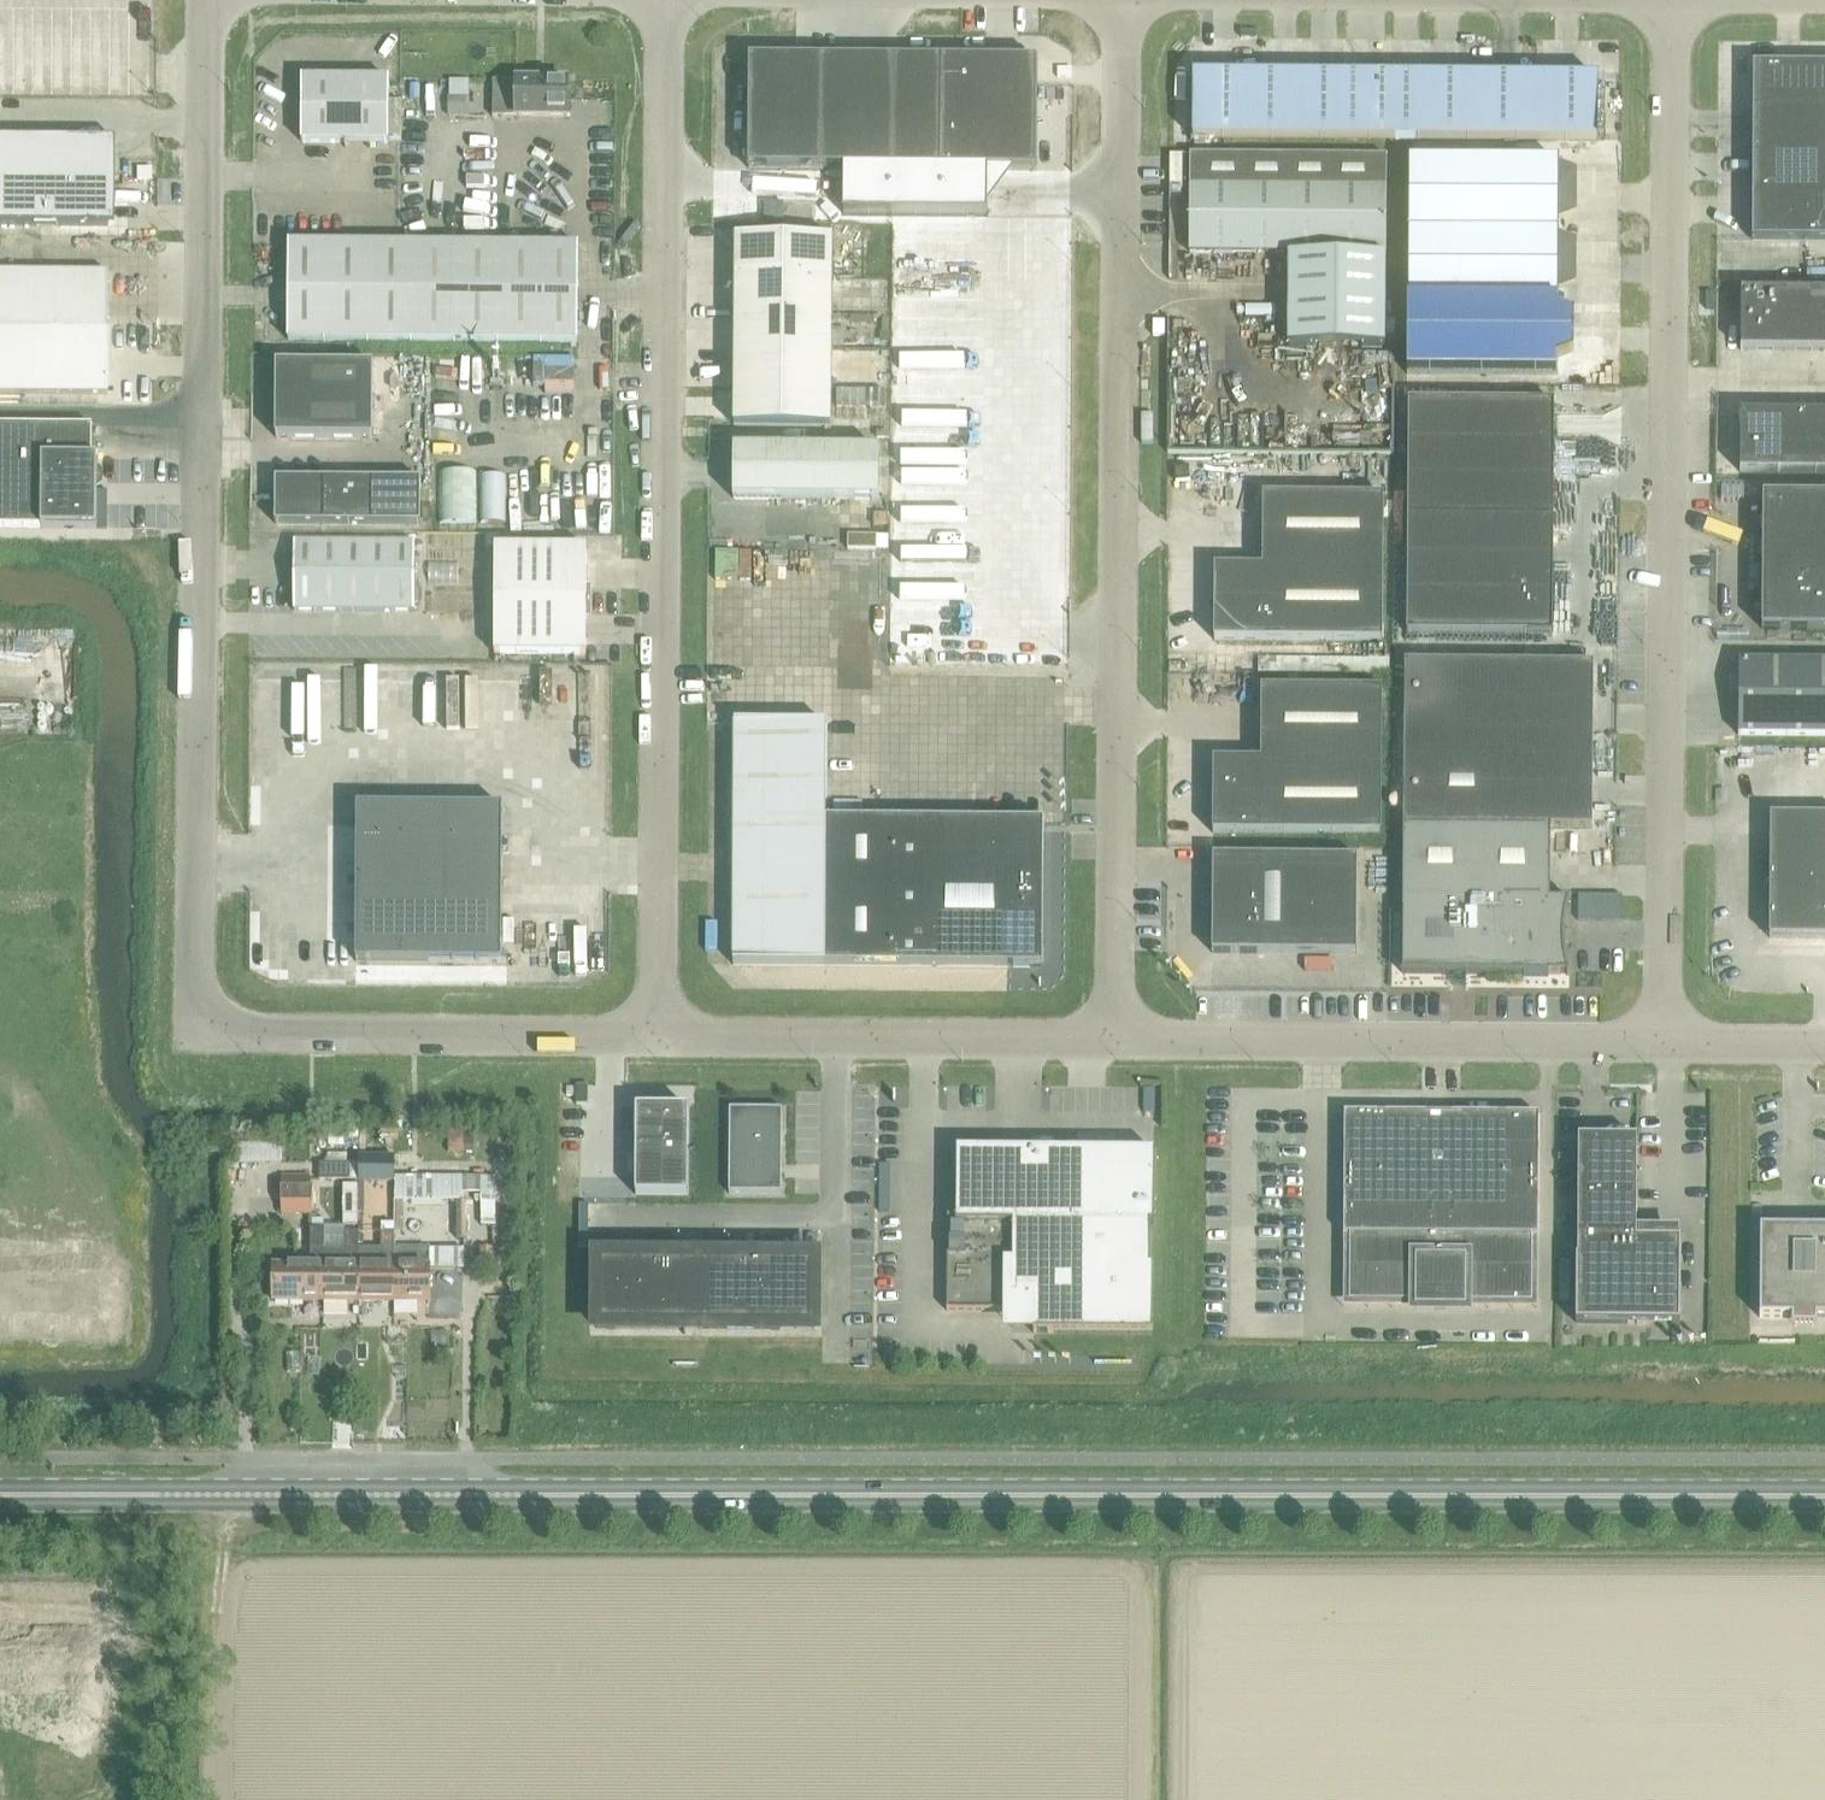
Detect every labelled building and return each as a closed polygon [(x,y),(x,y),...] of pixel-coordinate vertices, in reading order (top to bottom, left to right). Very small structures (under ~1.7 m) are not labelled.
[(747,169),(842,169),(842,215),(987,216),(987,170),(1036,170),(1036,60),(748,58),(747,169)] [(1751,240),(1824,241),(1824,66),(1752,66),(1751,240)] [(1070,78),(1070,67),(1056,67),(1056,78),(1070,78)] [(1597,79),(1193,76),(1192,138),(1597,140),(1597,79)] [(389,80),(301,79),(301,142),(388,143),(389,80)] [(492,117),(567,117),(567,81),(492,81),(492,117)] [(469,97),(468,97),(448,97),(447,97),(447,117),(468,117),(469,97)] [(108,225),(109,139),(0,138),(0,225),(108,225)] [(1190,155),(1189,252),(1289,253),(1288,348),(1384,349),(1386,156),(1190,155)] [(1558,161),(1408,161),(1407,373),(1557,374),(1557,367),(1573,361),(1573,317),(1557,311),(1557,295),(1574,289),(1575,246),(1557,240),(1558,225),(1575,219),(1575,176),(1558,170),(1558,161)] [(152,167),(137,167),(137,179),(152,179),(152,167)] [(734,276),(832,277),(832,238),(735,237),(734,276)] [(432,341),(433,245),(288,244),(288,340),(432,341)] [(433,245),(432,341),(577,342),(578,246),(433,245)] [(108,395),(108,273),(0,273),(0,394),(108,395)] [(832,277),(734,276),(734,315),(832,316),(832,277)] [(1824,351),(1824,292),(1740,292),(1740,351),(1824,351)] [(1704,293),(1704,310),(1714,310),(1714,293),(1704,293)] [(832,316),(734,315),(734,349),(831,349),(832,316)] [(734,349),(733,387),(831,388),(831,349),(734,349)] [(373,365),(276,364),(275,438),(372,438),(373,365)] [(831,388),(733,387),(733,426),(831,427),(831,388)] [(1408,402),(1406,634),(1551,635),(1553,403),(1408,402)] [(1739,472),(1824,473),(1824,414),(1740,414),(1739,472)] [(97,458),(92,458),(92,426),(0,425),(0,527),(41,527),(41,528),(97,529),(97,458)] [(878,500),(878,451),(733,450),(733,499),(878,500)] [(323,524),(324,480),(275,479),(275,524),(323,524)] [(372,480),(324,480),(323,524),(372,524),(372,480)] [(420,480),(372,480),(372,524),(420,524),(420,480)] [(1382,641),(1383,497),(1262,496),(1262,568),(1214,567),(1213,640),(1382,641)] [(1762,496),(1761,629),(1824,630),(1824,496),(1762,496)] [(841,504),(839,562),(856,562),(857,505),(841,504)] [(1696,539),(1737,530),(1733,513),(1692,522),(1696,539)] [(415,543),(294,543),(293,611),(414,611),(415,543)] [(494,547),(494,601),(586,601),(586,548),(494,547)] [(494,601),(494,654),(586,654),(586,601),(494,601)] [(1738,735),(1824,736),(1824,662),(1738,662),(1738,735)] [(1403,826),(1401,973),(1463,973),(1522,974),(1566,974),(1567,976),(1569,975),(1566,964),(1564,954),(1563,943),(1563,932),(1564,921),(1566,911),(1569,900),(1567,900),(1567,901),(1549,901),(1549,828),(1591,828),(1593,665),(1468,664),(1404,663),(1403,826)] [(1381,689),(1260,688),(1260,760),(1212,760),(1212,833),(1380,834),(1381,689)] [(1042,967),(1043,821),(826,820),(826,723),(733,723),(732,965),(1042,967)] [(501,961),(502,807),(356,806),(355,962),(506,963),(506,961),(501,961)] [(1769,817),(1768,938),(1824,938),(1824,817),(1769,817)] [(1356,954),(1356,858),(1212,857),(1212,953),(1356,954)] [(1577,895),(1577,920),(1615,921),(1619,921),(1621,921),(1621,895),(1619,895),(1616,895),(1577,895)] [(860,1080),(857,1159),(878,1160),(882,1081),(860,1080)] [(575,1096),(575,1087),(565,1087),(565,1096),(575,1096)] [(635,1195),(688,1195),(688,1107),(635,1107),(635,1195)] [(728,1193),(781,1194),(781,1170),(782,1109),(729,1108),(728,1193)] [(1537,1237),(1538,1115),(1344,1113),(1343,1235),(1349,1235),(1349,1301),(1440,1302),(1530,1302),(1531,1236),(1537,1237)] [(1575,1324),(1679,1324),(1680,1240),(1678,1240),(1678,1241),(1635,1240),(1636,1139),(1577,1139),(1577,1258),(1575,1259),(1575,1324)] [(1153,1266),(1149,1266),(1149,1224),(1153,1224),(1154,1151),(956,1149),(955,1230),(947,1230),(946,1311),(1033,1311),(1033,1333),(1053,1333),(1153,1334),(1153,1266)] [(357,1180),(393,1181),(393,1177),(393,1156),(358,1156),(357,1180)] [(318,1180),(350,1180),(350,1163),(319,1163),(318,1180)] [(857,1248),(877,1250),(882,1171),(859,1169),(858,1177),(843,1176),(842,1186),(861,1187),(857,1248)] [(429,1177),(393,1177),(393,1181),(393,1201),(461,1201),(461,1194),(480,1195),(480,1227),(494,1227),(494,1177),(461,1177),(429,1177)] [(281,1214),(311,1214),(311,1179),(281,1179),(281,1214)] [(406,1230),(406,1201),(399,1201),(396,1201),(393,1201),(393,1230),(406,1230)] [(458,1202),(458,1239),(468,1239),(468,1202),(458,1202)] [(1792,1318),(1791,1327),(1816,1327),(1816,1318),(1824,1318),(1824,1229),(1759,1229),(1759,1318),(1792,1318)] [(325,1264),(325,1247),(325,1231),(310,1231),(310,1264),(273,1264),(273,1300),(324,1300),(325,1264)] [(325,1264),(324,1300),(358,1300),(358,1248),(358,1231),(344,1231),(344,1247),(325,1247),(325,1264)] [(358,1248),(358,1300),(392,1301),(392,1248),(393,1231),(380,1231),(380,1248),(358,1248)] [(492,1247),(479,1247),(479,1264),(492,1264),(492,1247)] [(429,1248),(392,1248),(392,1301),(429,1301),(429,1248)] [(596,1257),(596,1329),(815,1330),(815,1259),(701,1258),(596,1257)] [(894,1347),(883,1346),(883,1360),(893,1360),(894,1347)]
